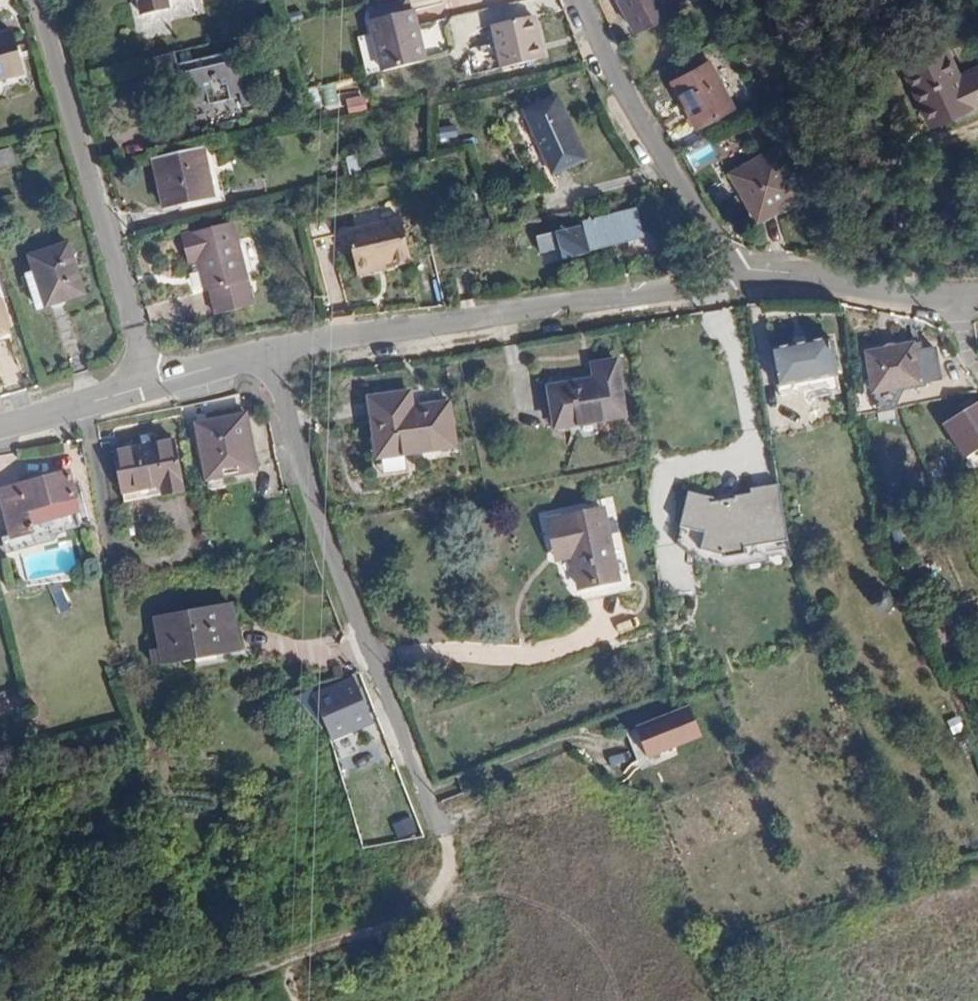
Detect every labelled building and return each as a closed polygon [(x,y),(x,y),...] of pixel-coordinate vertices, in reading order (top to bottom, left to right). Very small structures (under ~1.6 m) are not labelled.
[(136,1),(138,1),(141,15),(167,10),(166,0),(136,0),(136,1)] [(410,0),(393,0),(368,6),(371,20),(413,11),(410,0)] [(688,0),(618,0),(625,13),(636,33),(690,4),(688,0)] [(418,32),(413,11),(371,20),(383,71),(425,62),(418,32)] [(532,45),(539,43),(537,31),(534,16),(492,25),(501,68),(536,61),(532,45)] [(11,31),(0,35),(0,80),(23,74),(11,31)] [(477,70),(498,62),(491,43),(470,51),(477,70)] [(543,60),(539,43),(532,45),(536,61),(543,60)] [(905,71),(929,123),(945,116),(946,118),(970,107),(956,77),(945,52),(905,71)] [(190,71),(201,120),(252,109),(242,60),(190,71)] [(696,127),(733,107),(709,60),(672,80),(684,105),(696,127)] [(956,77),(970,107),(972,110),(977,107),(977,67),(956,77)] [(365,94),(347,99),(351,114),(370,108),(365,94)] [(552,175),(585,160),(571,128),(557,97),(524,112),(552,175)] [(945,116),(929,123),(930,126),(946,118),(945,116)] [(153,158),(160,189),(209,177),(203,147),(153,158)] [(776,147),(742,166),(731,173),(758,222),(768,216),(779,210),(777,206),(801,192),(776,147)] [(9,149),(0,152),(0,168),(13,165),(9,149)] [(731,173),(742,166),(737,156),(725,163),(731,173)] [(209,177),(160,189),(164,207),(213,197),(209,177)] [(584,224),(584,226),(590,250),(619,242),(642,237),(636,210),(584,224)] [(400,215),(349,229),(361,272),(385,266),(412,258),(400,215)] [(253,300),(229,219),(179,233),(187,261),(195,259),(204,289),(210,288),(217,312),(253,300)] [(590,250),(584,226),(532,239),(536,254),(546,252),(557,249),(562,263),(591,256),(590,250)] [(34,270),(45,308),(84,295),(68,245),(29,257),(34,270)] [(37,310),(45,308),(34,270),(25,273),(37,310)] [(0,308),(0,340),(10,336),(0,308)] [(772,352),(782,390),(843,374),(834,336),(772,352)] [(865,352),(874,392),(919,383),(915,356),(912,342),(865,352)] [(545,374),(554,420),(623,406),(610,346),(588,351),(590,365),(545,374)] [(915,356),(919,383),(939,379),(934,352),(915,356)] [(365,403),(377,463),(453,447),(443,402),(406,410),(403,395),(365,403)] [(976,449),(977,447),(977,402),(955,416),(976,449)] [(257,471),(246,414),(195,423),(206,480),(257,471)] [(114,451),(123,493),(160,486),(162,495),(183,491),(173,439),(114,451)] [(3,510),(11,538),(34,532),(28,511),(71,499),(75,498),(68,470),(0,489),(0,496),(3,510)] [(160,486),(123,493),(125,503),(162,495),(160,486)] [(689,491),(681,526),(707,532),(703,553),(704,560),(730,565),(761,561),(772,563),(793,561),(783,487),(714,496),(689,491)] [(3,510),(0,511),(0,538),(4,553),(35,545),(34,539),(79,526),(71,499),(28,511),(34,532),(11,538),(3,510)] [(604,509),(549,521),(555,551),(571,548),(579,589),(619,581),(604,509)] [(239,650),(231,604),(155,618),(160,650),(150,651),(153,665),(239,650)] [(59,675),(57,666),(39,670),(41,680),(59,675)] [(310,685),(289,694),(314,727),(358,709),(346,675),(333,679),(334,682),(313,691),(310,685)] [(655,720),(663,738),(697,725),(689,707),(655,720)] [(414,816),(396,823),(403,841),(421,834),(414,816)]
